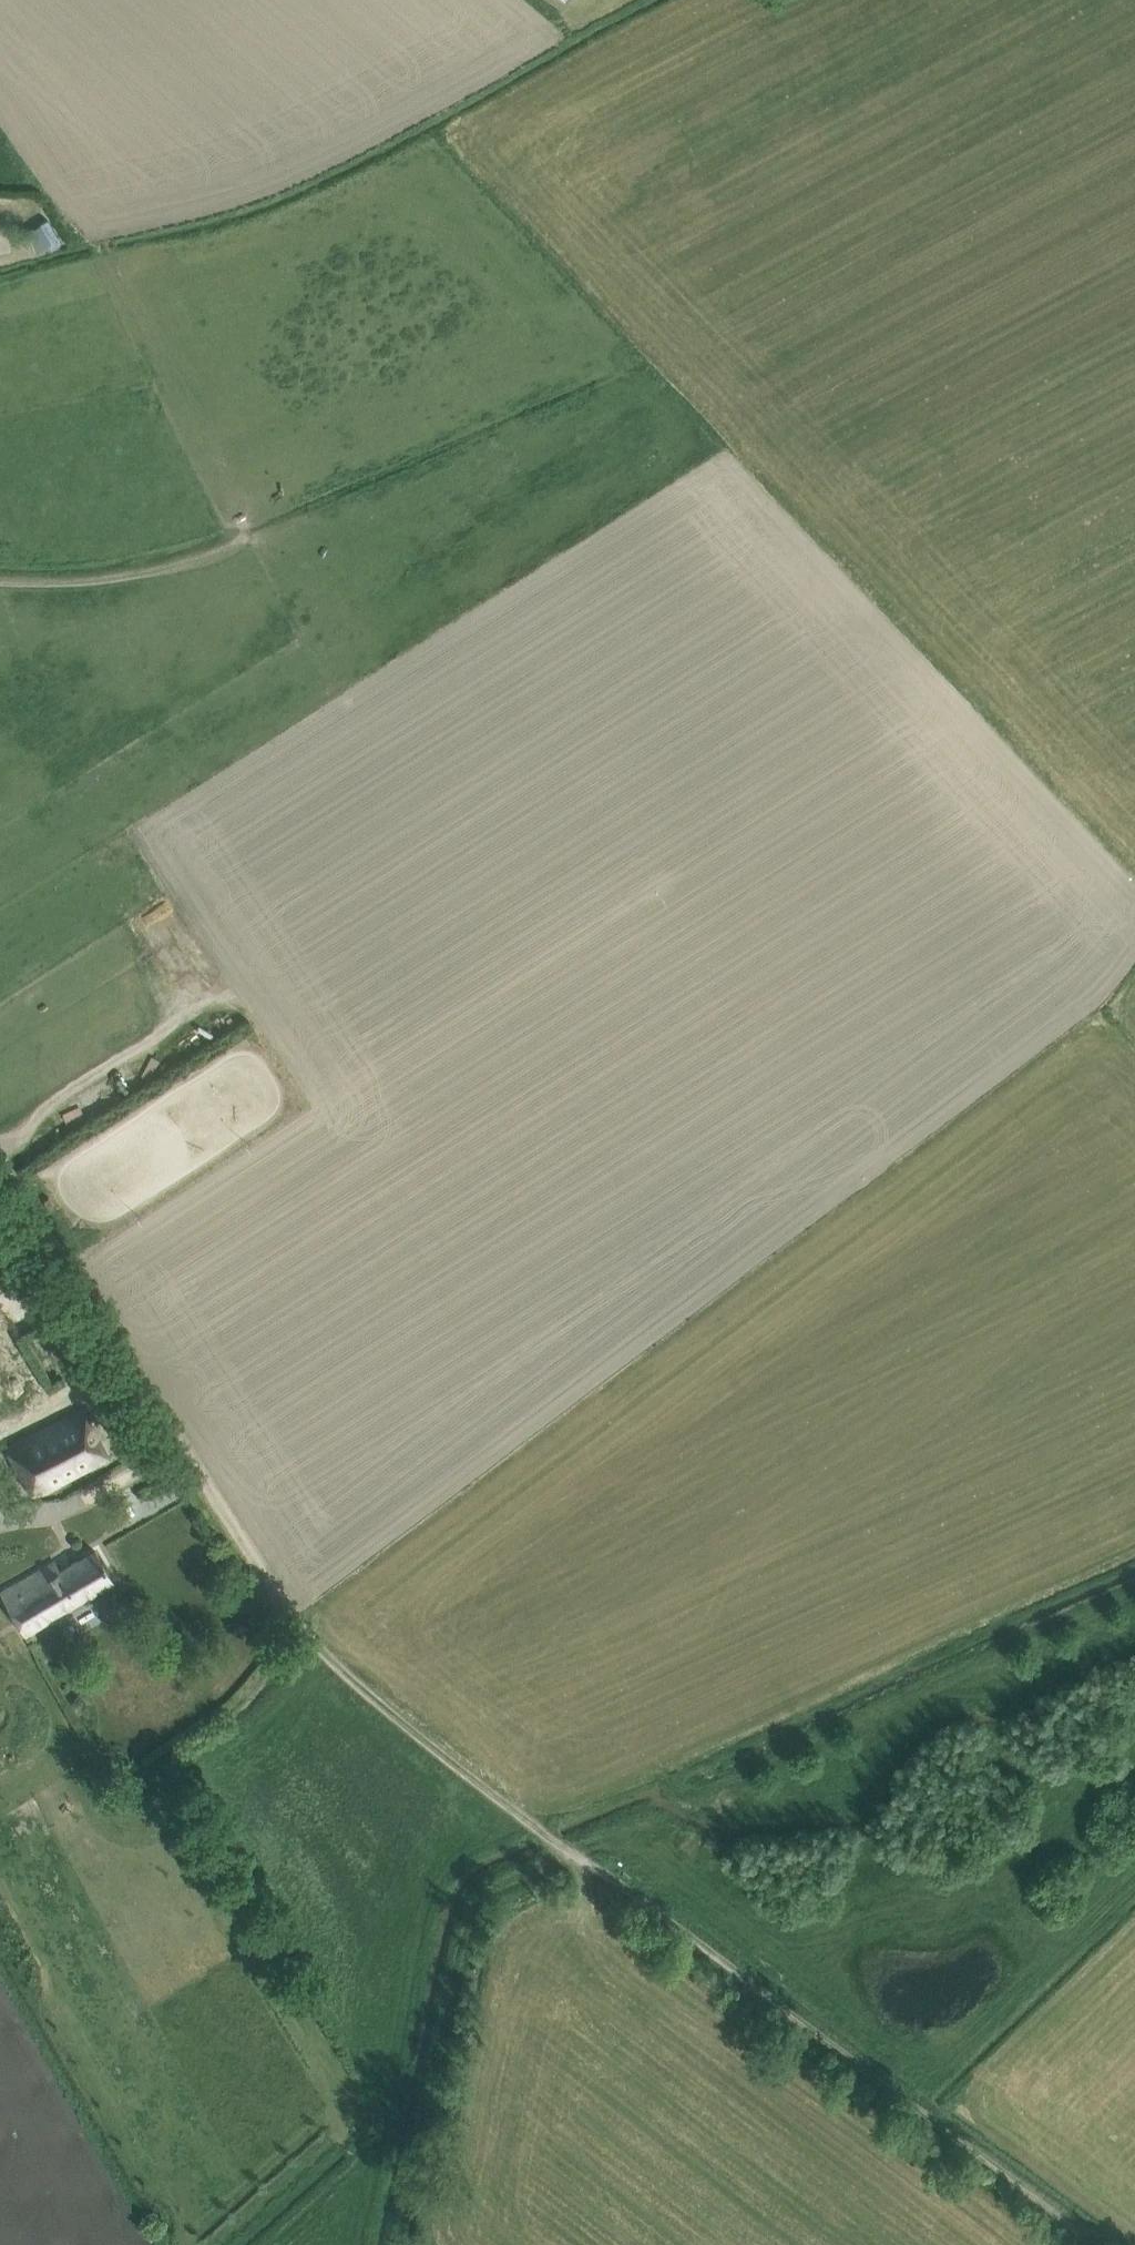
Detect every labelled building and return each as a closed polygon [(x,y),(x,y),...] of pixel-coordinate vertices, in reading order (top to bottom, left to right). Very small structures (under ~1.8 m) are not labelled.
[(85,1406),(6,1446),(24,1481),(37,1474),(44,1488),(110,1456),(85,1406)] [(54,1561),(1,1591),(24,1632),(52,1616),(51,1615),(112,1580),(110,1576),(95,1550),(59,1570),(54,1561)] [(165,1817),(175,1830),(185,1822),(175,1809),(165,1817)]
